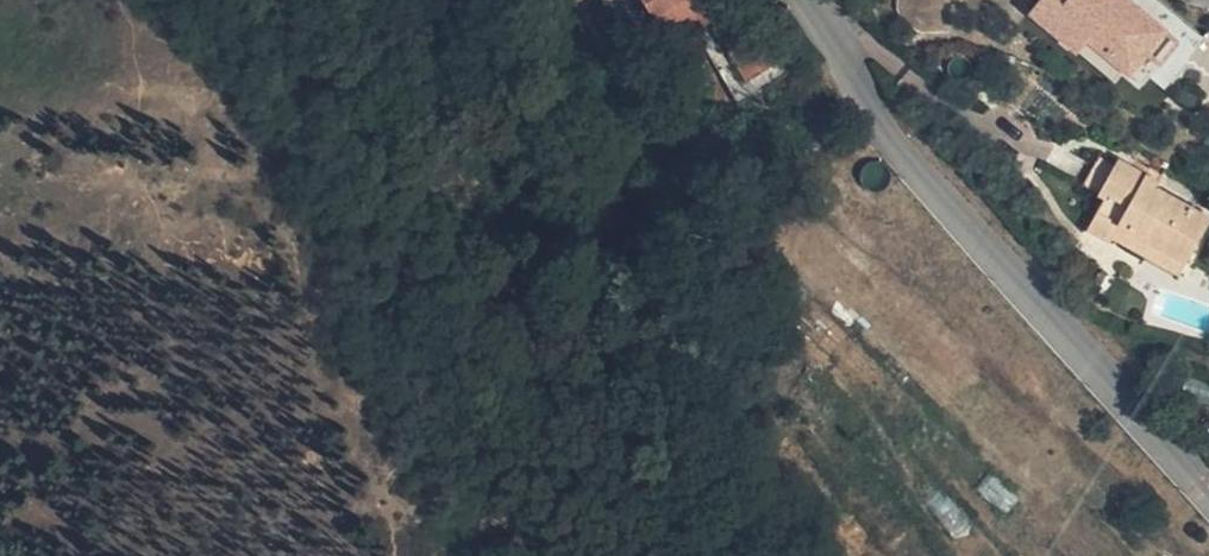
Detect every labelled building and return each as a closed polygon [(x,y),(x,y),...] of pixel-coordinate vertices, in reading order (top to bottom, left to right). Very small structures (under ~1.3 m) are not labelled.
[(751,0),(658,0),(689,40),(709,24),(721,38),(759,8),(751,0)] [(1083,28),(1125,63),(1143,42),(1161,19),(1137,0),(1026,0),(1025,2),(1064,33),(1083,28)] [(750,31),(788,73),(817,46),(779,5),(750,31)] [(1175,31),(1161,19),(1143,42),(1156,53),(1175,31)] [(1103,242),(1104,240),(1110,226),(1182,257),(1202,209),(1146,185),(1153,169),(1126,158),(1123,165),(1104,157),(1090,191),(1093,192),(1077,231),(1103,242)] [(1110,226),(1104,240),(1176,270),(1182,257),(1110,226)]
